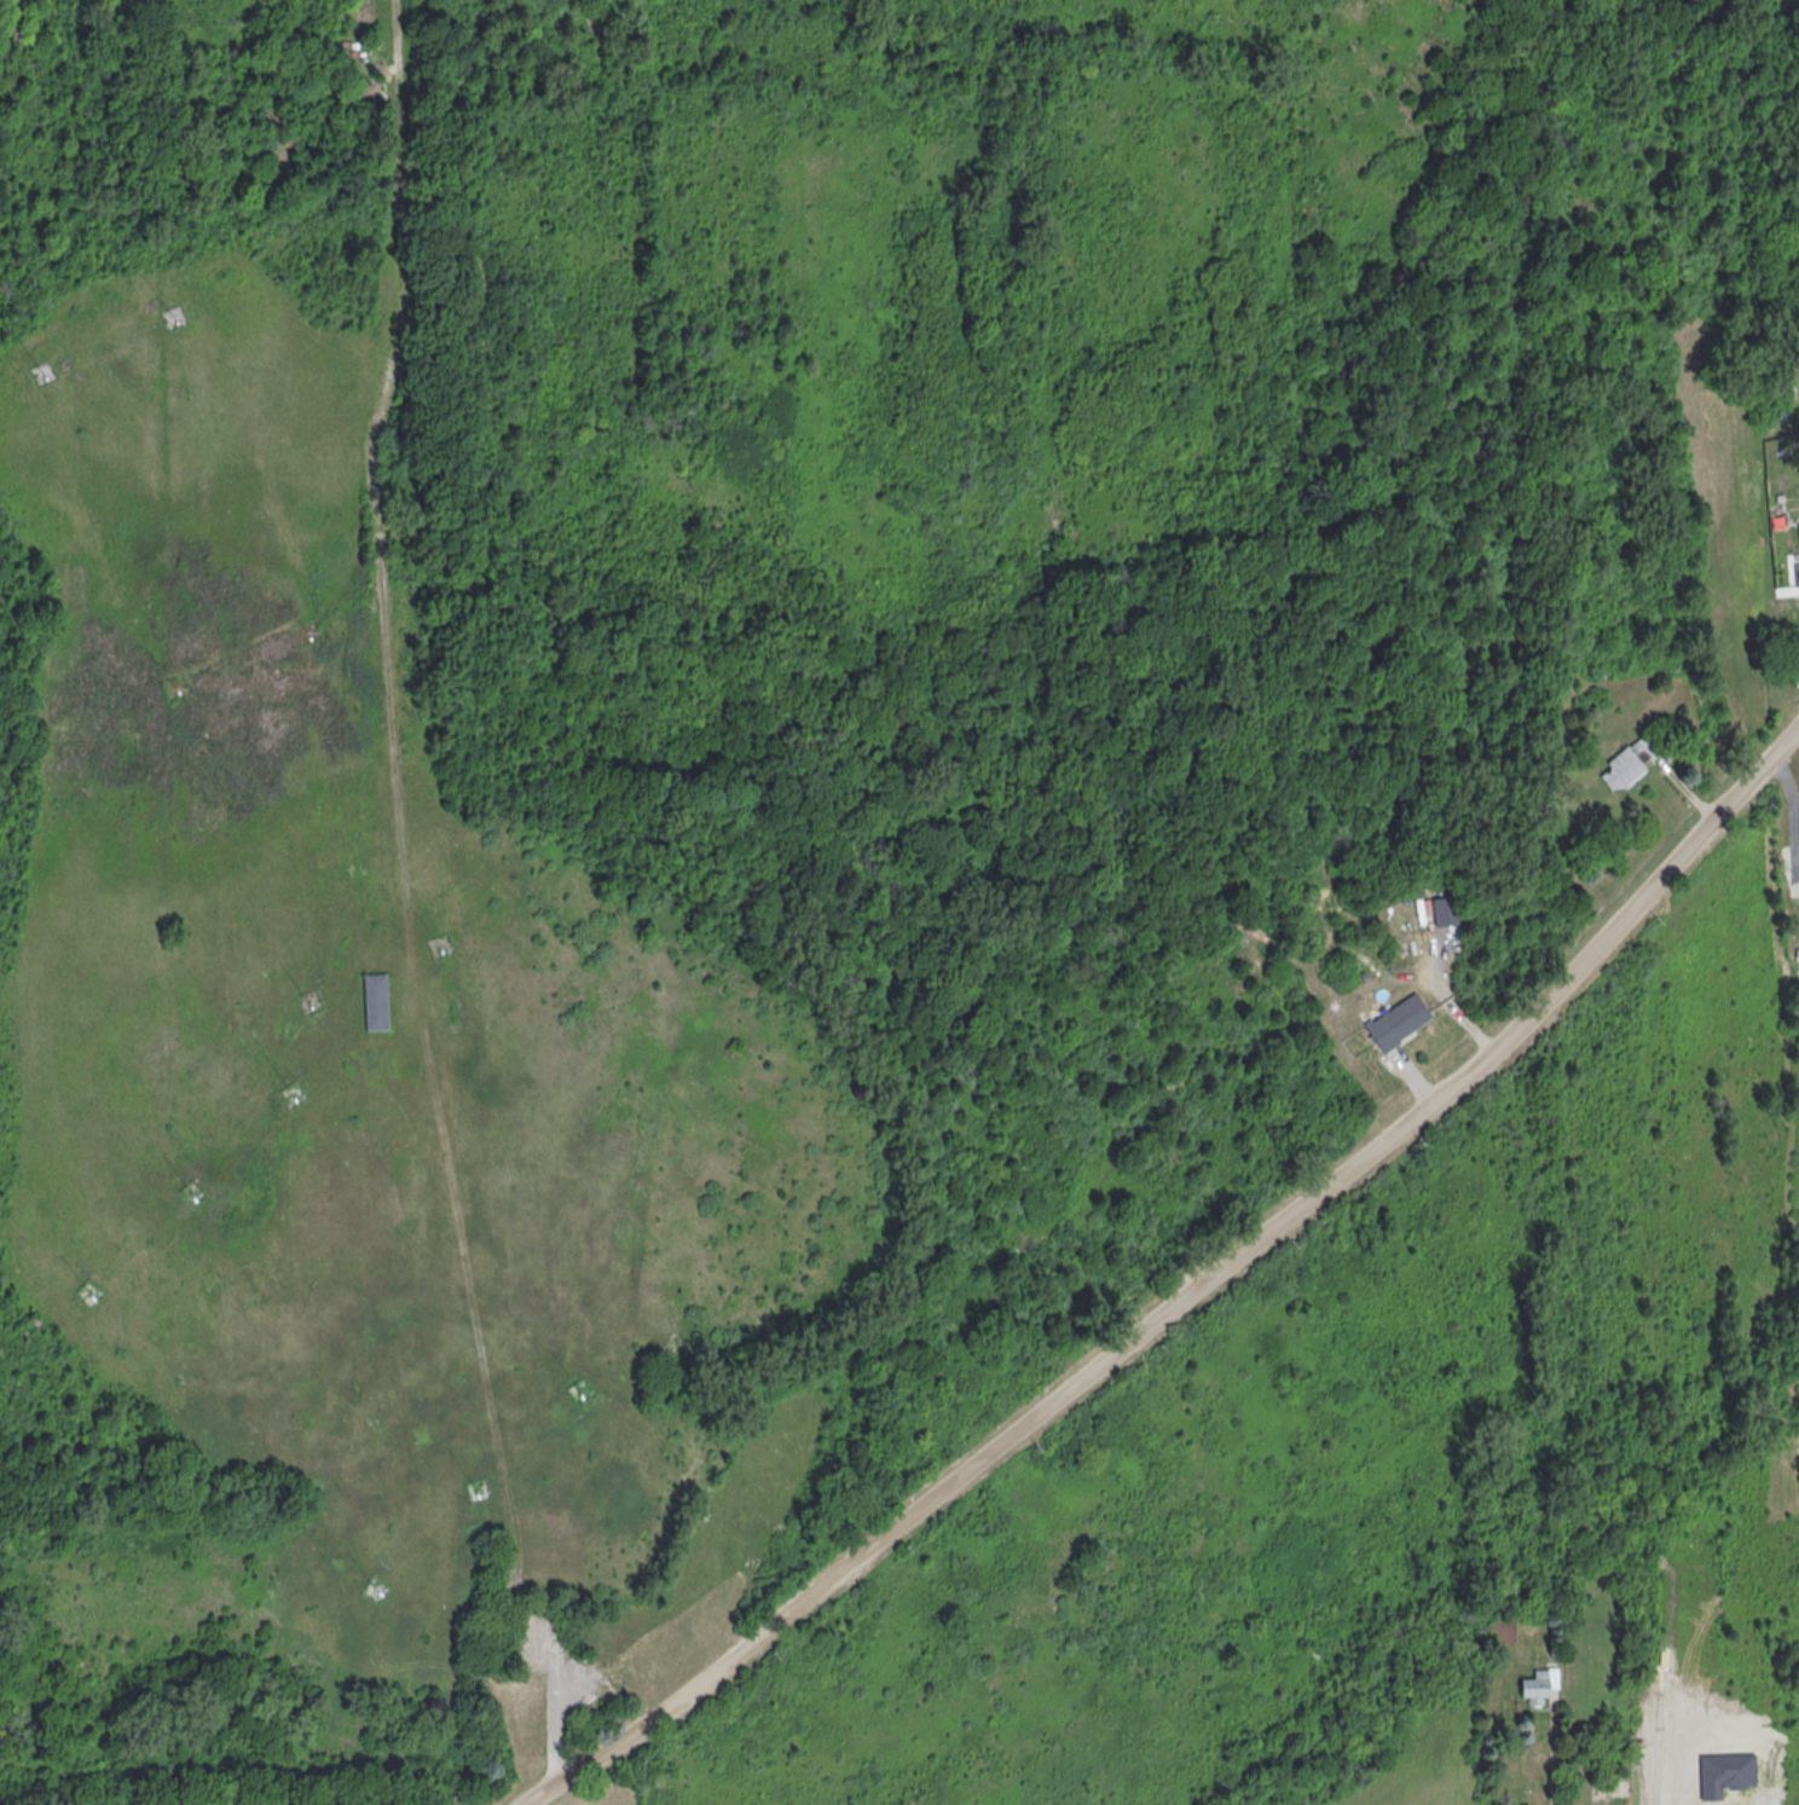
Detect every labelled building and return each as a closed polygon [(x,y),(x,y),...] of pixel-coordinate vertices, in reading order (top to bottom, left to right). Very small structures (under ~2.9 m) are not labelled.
[(1652,728),(1627,747),(1626,746),(1606,763),(1609,768),(1600,776),(1609,791),(1622,788),(1625,789),(1645,770),(1642,764),(1649,757),(1652,759),(1667,747),(1652,728)] [(1431,899),(1454,897),(1458,925),(1434,927),(1431,899)] [(363,976),(384,974),(387,1031),(365,1032),(363,976)] [(1364,1025),(1415,991),(1431,1017),(1382,1051),(1364,1025)] [(1557,1668),(1533,1668),(1533,1680),(1520,1680),(1520,1702),(1546,1702),(1546,1689),(1557,1689),(1557,1668)] [(1699,1799),(1720,1799),(1720,1787),(1726,1787),(1726,1788),(1737,1788),(1736,1787),(1746,1787),(1746,1786),(1754,1786),(1754,1753),(1697,1754),(1699,1799)]
